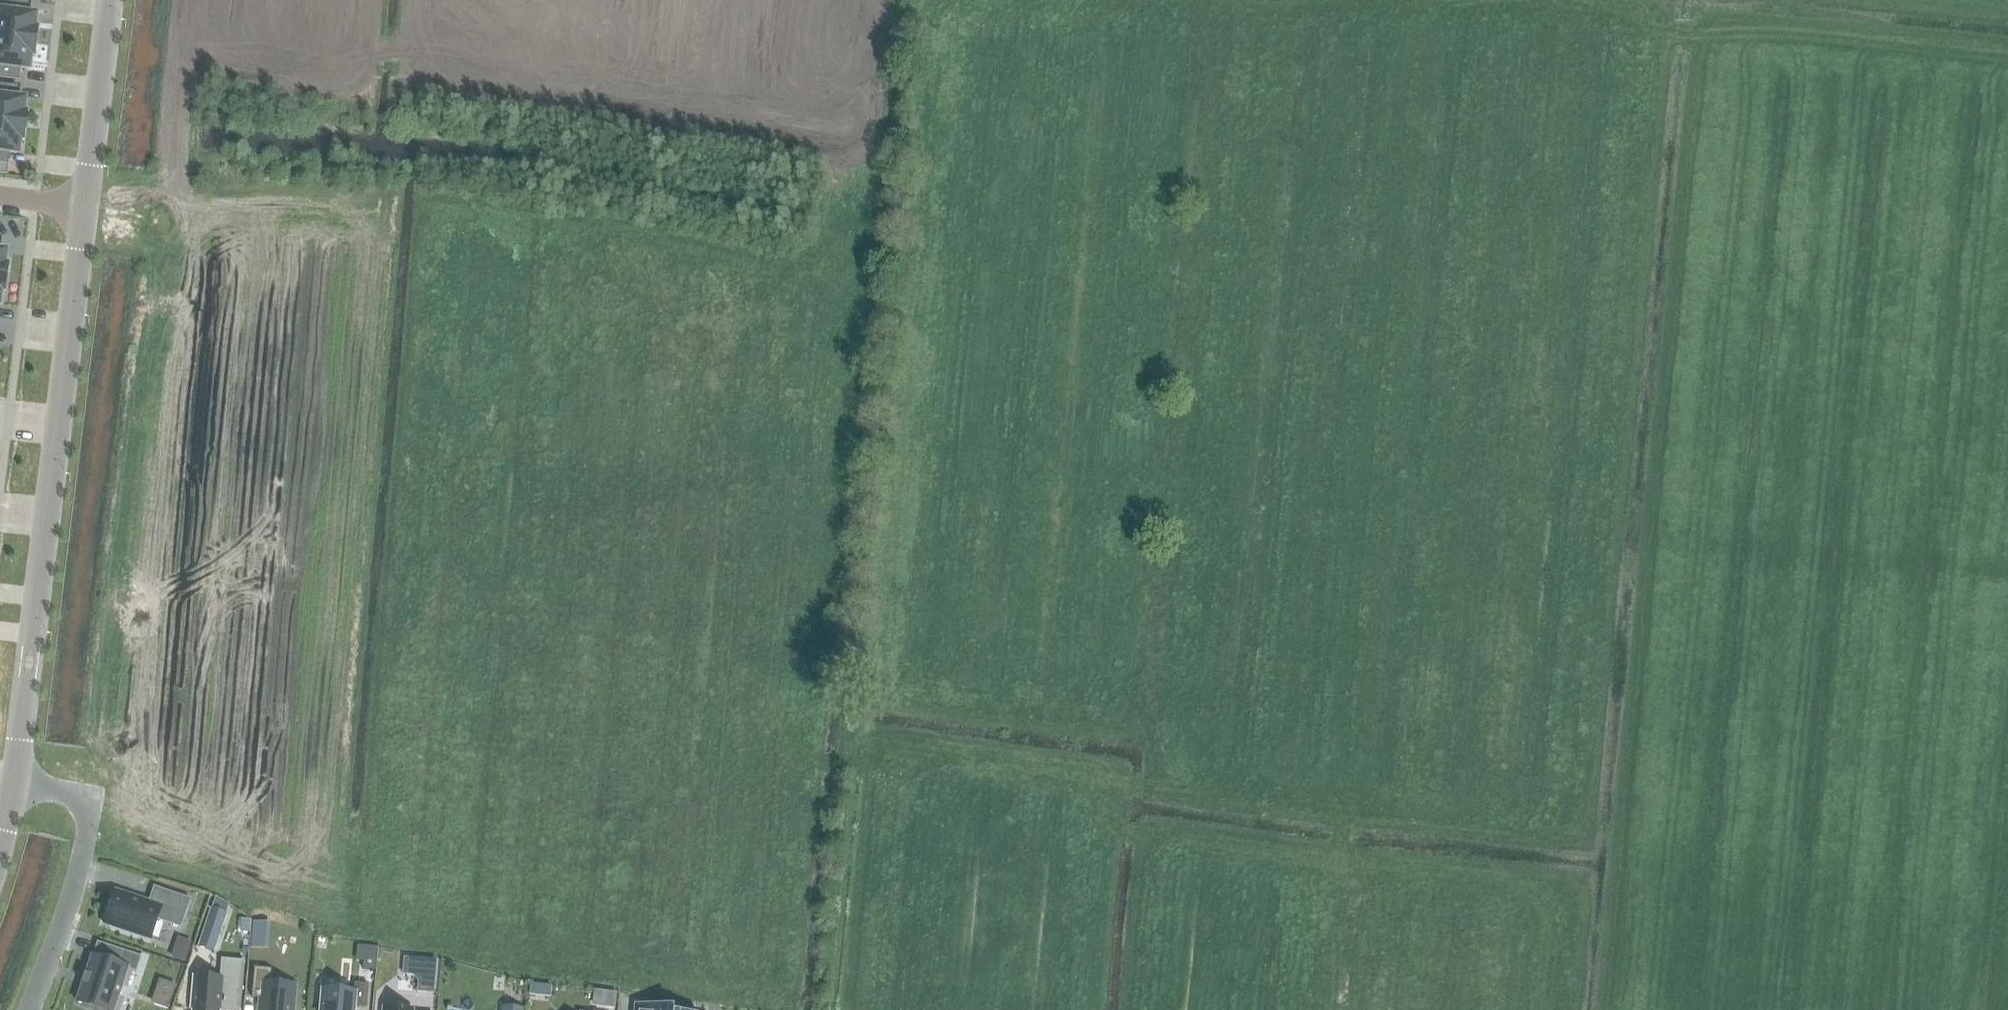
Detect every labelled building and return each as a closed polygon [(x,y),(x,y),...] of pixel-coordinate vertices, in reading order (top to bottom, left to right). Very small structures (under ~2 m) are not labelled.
[(34,44),(36,31),(33,31),(35,17),(26,16),(27,4),(3,1),(2,13),(0,13),(0,39),(34,44)] [(0,39),(0,78),(18,80),(19,68),(28,70),(30,56),(33,56),(34,44),(0,39)] [(23,128),(25,115),(22,115),(24,101),(15,100),(17,88),(0,86),(0,125),(23,128)] [(23,128),(0,125),(0,175),(6,176),(9,153),(17,154),(19,140),(22,140),(23,128)] [(519,512),(518,520),(530,522),(531,514),(519,512)] [(531,514),(530,522),(542,523),(543,515),(531,514)] [(565,518),(564,526),(576,527),(577,519),(565,518)] [(577,519),(576,527),(587,528),(588,521),(577,519)] [(469,525),(468,533),(480,534),(481,526),(469,525)] [(481,526),(480,534),(492,536),(493,528),(481,526)] [(610,542),(609,550),(621,552),(622,544),(610,542)] [(622,544),(621,552),(633,553),(634,545),(622,544)] [(434,818),(433,826),(445,827),(446,819),(434,818)] [(446,819),(445,827),(457,829),(458,821),(446,819)] [(575,835),(574,843),(586,844),(587,837),(575,835)] [(587,837),(586,844),(597,846),(598,838),(587,837)] [(479,842),(478,850),(490,852),(491,844),(479,842)] [(491,844),(490,852),(502,853),(503,845),(491,844)] [(525,848),(524,856),(536,857),(537,849),(525,848)] [(537,849),(536,857),(548,859),(549,851),(537,849)] [(149,903),(114,891),(103,924),(151,940),(157,920),(180,928),(190,900),(154,888),(149,903)] [(211,909),(198,947),(214,952),(226,914),(211,909)] [(243,920),(242,933),(250,933),(250,921),(243,920)] [(253,922),(252,935),(265,936),(266,923),(253,922)] [(95,1009),(113,1009),(127,969),(136,972),(140,958),(103,946),(98,959),(92,957),(76,1004),(95,1009)] [(375,970),(377,948),(357,946),(356,961),(362,969),(375,970)] [(404,959),(403,975),(413,976),(418,982),(417,992),(433,993),(436,962),(404,959)] [(221,960),(219,979),(193,977),(190,1009),(192,1009),(240,1009),(244,962),(221,960)] [(252,996),(261,997),(260,1009),(292,1009),(294,987),(270,985),(271,970),(254,969),(252,996)] [(321,1009),(353,1009),(353,1008),(366,1009),(368,985),(354,984),(353,993),(323,991),(321,1009)] [(617,993),(605,992),(603,1008),(615,1009),(617,993)]
